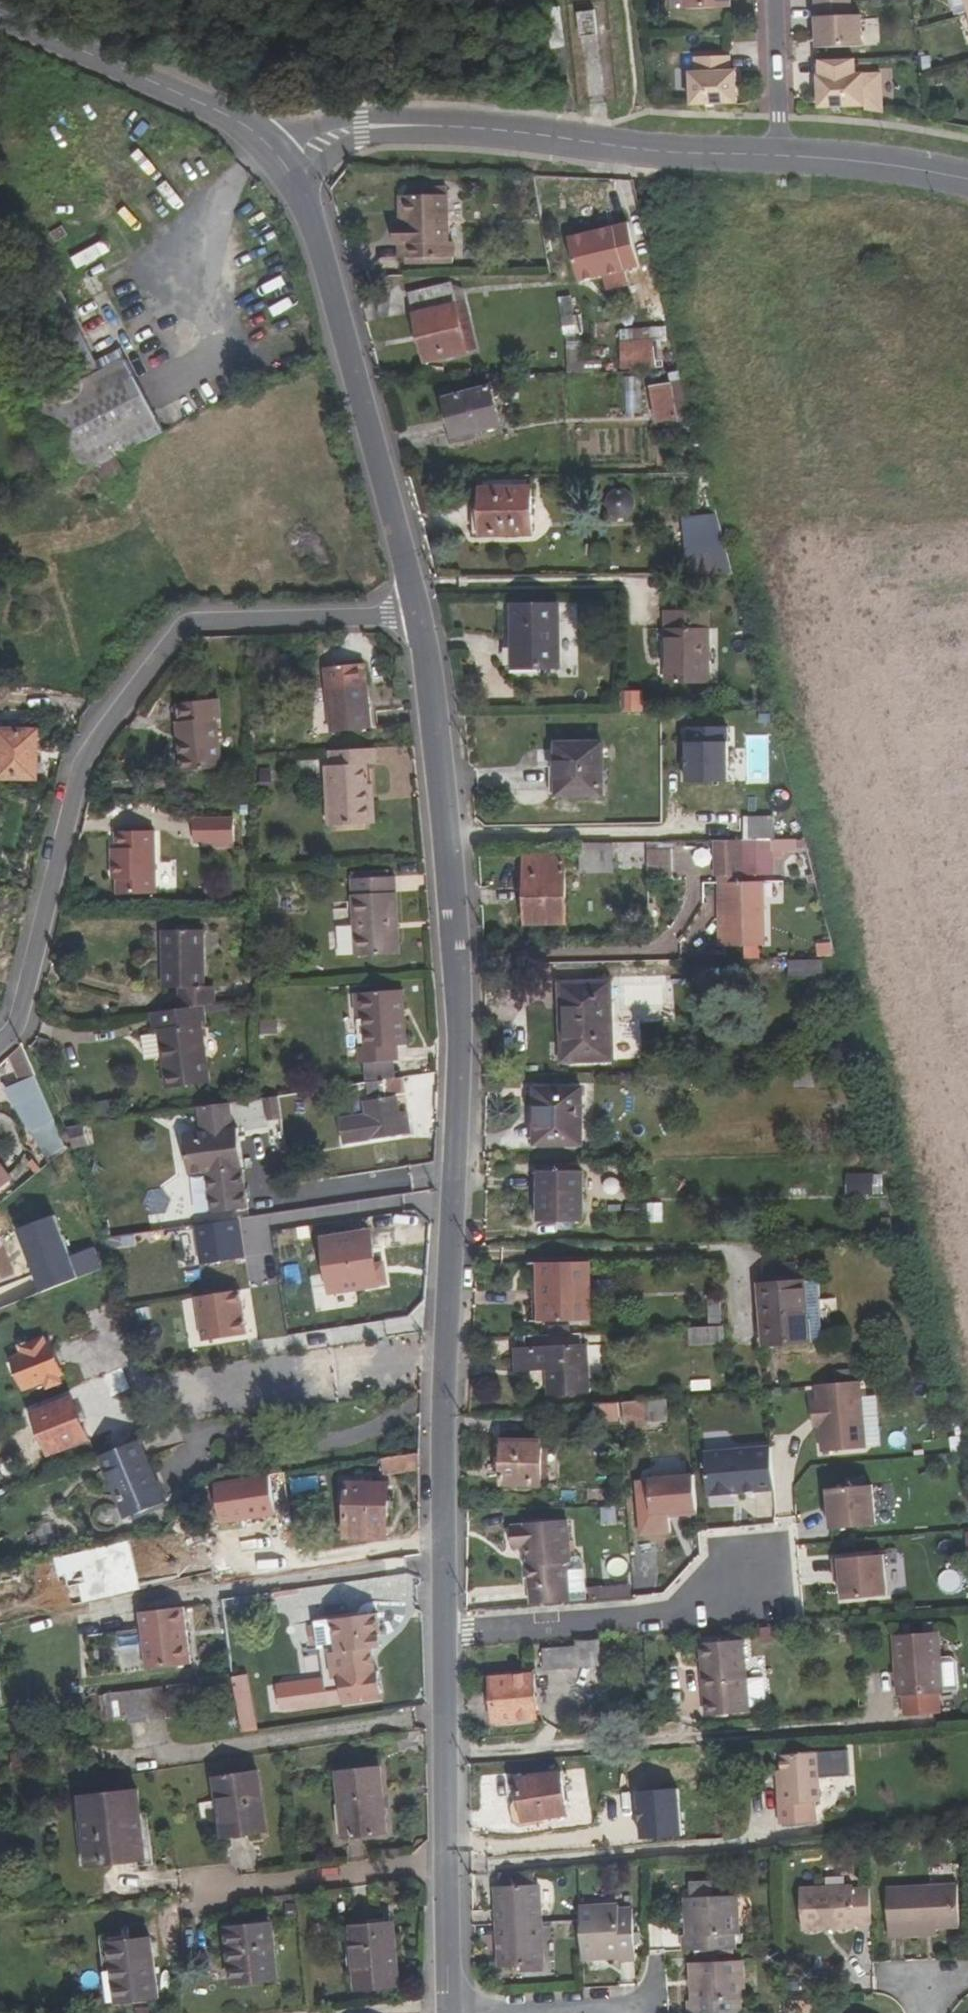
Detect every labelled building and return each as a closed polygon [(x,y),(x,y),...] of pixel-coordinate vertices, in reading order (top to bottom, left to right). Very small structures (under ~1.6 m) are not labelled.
[(729,0),(685,0),(685,9),(730,8),(729,0)] [(817,1),(818,47),(863,45),(862,15),(851,15),(851,1),(817,1)] [(552,47),(566,45),(560,4),(547,6),(552,47)] [(597,35),(595,10),(577,12),(580,37),(597,35)] [(730,72),(729,57),(695,58),(695,73),(690,73),(691,104),(737,103),(736,72),(730,72)] [(822,76),(818,76),(820,107),(865,105),(863,75),(856,75),(855,59),(821,61),(822,76)] [(405,245),(405,260),(424,260),(438,259),(438,266),(454,265),(453,243),(448,243),(448,186),(405,187),(405,223),(395,223),(396,245),(405,245)] [(612,243),(612,273),(655,272),(647,242),(612,243)] [(617,287),(657,284),(655,272),(616,275),(617,287)] [(452,284),(409,295),(425,364),(467,354),(467,352),(464,339),(474,336),(471,320),(460,323),(452,285),(452,284)] [(471,320),(464,289),(452,285),(460,323),(471,320)] [(84,373),(98,366),(61,289),(46,296),(84,373)] [(464,339),(467,352),(477,350),(474,336),(464,339)] [(623,343),(623,369),(674,368),(668,341),(623,343)] [(115,456),(163,431),(127,361),(81,385),(78,378),(68,384),(71,390),(34,410),(70,479),(97,465),(108,486),(126,476),(115,456)] [(627,413),(641,412),(638,375),(624,376),(627,413)] [(651,388),(657,423),(677,420),(671,385),(651,388)] [(444,400),(455,439),(502,427),(491,387),(444,400)] [(482,509),(482,521),(476,521),(476,536),(482,536),(533,535),(532,488),(482,489),(482,509)] [(718,517),(685,520),(690,574),(734,574),(718,517)] [(513,606),(514,669),(560,669),(559,605),(513,606)] [(659,685),(709,684),(708,611),(666,611),(667,659),(658,659),(659,685)] [(325,669),(332,734),(372,730),(365,664),(325,669)] [(645,711),(644,690),(627,691),(628,712),(645,711)] [(221,769),(216,720),(221,720),(219,700),(181,703),(184,722),(187,745),(180,746),(183,773),(221,769)] [(177,723),(180,746),(187,745),(184,722),(177,723)] [(687,783),(729,784),(729,729),(689,729),(689,744),(687,744),(687,783)] [(37,781),(38,730),(0,730),(0,780),(37,781)] [(557,744),(558,796),(603,796),(603,744),(557,744)] [(330,752),(331,767),(326,767),(330,827),(374,825),(373,801),(369,802),(368,785),(366,766),(376,766),(375,750),(330,752)] [(734,753),(734,780),(747,780),(747,752),(734,753)] [(234,843),(234,819),(194,820),(194,844),(215,843),(234,843)] [(773,851),(785,851),(785,840),(776,841),(776,826),(746,826),(746,841),(716,841),(718,875),(773,873),(773,851)] [(118,881),(118,895),(156,894),(155,832),(116,833),(117,849),(112,849),(113,881),(118,881)] [(613,872),(612,843),(580,843),(580,873),(613,872)] [(647,845),(646,877),(673,878),(673,846),(647,845)] [(674,848),(676,874),(705,872),(704,846),(674,848)] [(524,857),(525,925),(566,924),(565,856),(524,857)] [(160,862),(160,884),(173,883),(172,861),(160,862)] [(352,879),(356,957),(400,955),(397,877),(383,878),(352,879)] [(719,930),(719,947),(765,946),(764,883),(724,884),(725,930),(719,930)] [(205,987),(204,930),(163,931),(164,989),(179,989),(179,1009),(204,1006),(215,1004),(215,987),(205,987)] [(823,976),(822,961),(790,962),(790,977),(823,976)] [(568,1063),(613,1061),(611,982),(560,984),(560,998),(566,997),(568,1063)] [(407,1046),(404,991),(356,994),(357,1017),(363,1017),(365,1047),(365,1052),(359,1052),(360,1064),(365,1064),(393,1062),(398,1062),(397,1047),(407,1046)] [(151,1013),(154,1032),(158,1031),(168,1090),(210,1083),(202,1026),(207,1025),(204,1006),(179,1009),(151,1013)] [(35,1073),(23,1044),(0,1065),(0,1091),(35,1073)] [(365,1064),(366,1081),(394,1080),(393,1062),(365,1064)] [(795,1071),(795,1087),(825,1086),(825,1071),(795,1071)] [(7,1089),(33,1132),(55,1122),(36,1077),(7,1089)] [(368,1098),(406,1093),(404,1079),(394,1080),(367,1084),(368,1098)] [(539,1089),(539,1145),(582,1145),(582,1089),(539,1089)] [(265,1100),(272,1153),(286,1151),(279,1098),(265,1100)] [(366,1116),(341,1120),(345,1144),(402,1135),(402,1133),(410,1132),(407,1111),(399,1113),(397,1098),(364,1103),(366,1116)] [(199,1108),(202,1134),(184,1136),(189,1176),(210,1173),(215,1216),(246,1212),(241,1169),(244,1169),(239,1129),(234,1130),(230,1103),(199,1108)] [(11,1179),(0,1166),(0,1188),(11,1179)] [(847,1171),(846,1195),(873,1195),(874,1172),(847,1171)] [(583,1173),(540,1173),(539,1221),(583,1221),(583,1173)] [(647,1202),(648,1223),(663,1223),(663,1201),(647,1202)] [(197,1228),(203,1265),(245,1259),(240,1222),(197,1228)] [(331,1294),(385,1285),(382,1264),(376,1265),(371,1232),(323,1240),(331,1294)] [(587,1263),(540,1263),(540,1304),(543,1304),(544,1322),(588,1321),(587,1263)] [(797,1283),(796,1265),(767,1267),(768,1285),(797,1283)] [(825,1341),(820,1281),(805,1282),(808,1318),(813,1318),(815,1342),(825,1341)] [(808,1318),(805,1282),(797,1283),(768,1285),(760,1285),(765,1346),(815,1342),(813,1318),(808,1318)] [(203,1342),(247,1335),(240,1291),(196,1298),(203,1342)] [(708,1298),(710,1327),(722,1327),(721,1298),(708,1298)] [(725,1343),(724,1327),(722,1327),(710,1327),(689,1328),(689,1331),(690,1344),(725,1343)] [(583,1344),(583,1334),(519,1337),(520,1348),(517,1348),(518,1371),(548,1369),(550,1396),(589,1392),(586,1344),(583,1344)] [(62,1383),(59,1377),(63,1375),(51,1344),(47,1345),(44,1339),(29,1345),(27,1341),(17,1346),(21,1356),(12,1359),(25,1390),(45,1382),(48,1389),(62,1383)] [(861,1382),(817,1386),(818,1401),(812,1401),(814,1420),(820,1419),(821,1427),(823,1453),(867,1449),(861,1382)] [(646,1400),(648,1423),(669,1421),(667,1398),(646,1400)] [(34,1415),(49,1455),(89,1439),(73,1399),(34,1415)] [(646,1400),(623,1402),(624,1419),(625,1429),(648,1428),(648,1423),(646,1400)] [(503,1440),(502,1485),(542,1486),(543,1441),(503,1440)] [(101,1456),(127,1519),(165,1504),(139,1441),(101,1456)] [(771,1448),(704,1454),(708,1496),(775,1490),(771,1448)] [(420,1470),(420,1454),(382,1459),(383,1475),(420,1470)] [(245,1480),(247,1496),(284,1490),(283,1474),(245,1480)] [(695,1476),(650,1480),(653,1514),(669,1513),(682,1512),(682,1516),(698,1515),(695,1476)] [(388,1529),(389,1485),(346,1484),(345,1538),(382,1539),(383,1529),(388,1529)] [(876,1485),(831,1489),(835,1529),(880,1525),(876,1485)] [(602,1523),(618,1522),(617,1506),(601,1507),(602,1523)] [(51,1522),(33,1528),(40,1547),(58,1541),(51,1522)] [(524,1526),(511,1526),(511,1549),(522,1549),(527,1548),(528,1559),(531,1605),(570,1602),(567,1563),(571,1563),(570,1558),(569,1522),(524,1523),(524,1526)] [(883,1555),(833,1559),(835,1575),(841,1575),(842,1580),(843,1600),(887,1596),(883,1555)] [(584,1563),(580,1558),(570,1558),(571,1563),(567,1563),(570,1602),(587,1600),(584,1563)] [(591,1589),(592,1600),(631,1597),(630,1586),(591,1589)] [(271,1593),(272,1598),(301,1595),(300,1590),(271,1593)] [(140,1613),(147,1670),(192,1664),(184,1607),(140,1613)] [(381,1635),(378,1613),(316,1622),(317,1627),(309,1628),(311,1645),(319,1644),(324,1679),(287,1684),(290,1710),(343,1703),(343,1705),(381,1700),(381,1698),(380,1695),(382,1695),(379,1673),(376,1673),(372,1648),(377,1647),(376,1636),(381,1635)] [(894,1636),(898,1697),(943,1693),(939,1632),(894,1636)] [(577,1641),(577,1647),(544,1649),(546,1669),(604,1665),(602,1639),(577,1641)] [(750,1713),(744,1641),(701,1644),(707,1716),(750,1713)] [(122,1657),(124,1672),(144,1670),(143,1655),(122,1657)] [(244,1733),(260,1730),(249,1674),(233,1677),(244,1733)] [(493,1705),(495,1723),(538,1720),(534,1674),(491,1678),(492,1693),(484,1693),(485,1706),(493,1705)] [(290,1710),(287,1684),(277,1686),(280,1711),(290,1710)] [(167,1719),(163,1687),(105,1695),(109,1722),(129,1719),(129,1725),(149,1722),(167,1719)] [(822,1801),(836,1800),(833,1752),(819,1753),(822,1801)] [(785,1805),(778,1806),(779,1826),(817,1823),(816,1803),(822,1803),(822,1801),(819,1753),(781,1756),(782,1773),(785,1805)] [(338,1772),(345,1839),(387,1835),(380,1767),(338,1772)] [(219,1840),(267,1833),(258,1771),(214,1778),(218,1802),(214,1802),(219,1840)] [(518,1779),(525,1822),(569,1816),(563,1772),(518,1779)] [(775,1773),(778,1806),(785,1805),(782,1773),(775,1773)] [(678,1788),(639,1790),(642,1837),(681,1834),(678,1788)] [(81,1797),(88,1866),(147,1860),(139,1791),(81,1797)] [(501,1887),(496,1887),(498,1925),(541,1923),(539,1885),(536,1885),(534,1872),(512,1873),(513,1886),(501,1887)] [(513,1886),(512,1873),(499,1874),(501,1887),(513,1886)] [(736,1949),(735,1936),(739,1936),(738,1896),(712,1897),(711,1882),(691,1883),(692,1898),(684,1898),(686,1938),(682,1938),(683,1952),(736,1949)] [(920,1937),(919,1929),(938,1929),(961,1928),(958,1885),(887,1889),(889,1938),(920,1937)] [(854,1886),(800,1889),(802,1931),(856,1929),(856,1926),(872,1925),(870,1889),(854,1889),(854,1886)] [(620,1959),(620,1963),(636,1963),(634,1909),(619,1910),(619,1905),(580,1907),(583,1961),(620,1959)] [(498,1925),(500,1968),(543,1966),(541,1923),(498,1925)] [(394,1924),(377,1926),(378,1933),(353,1935),(357,1990),(399,1987),(394,1924)] [(232,1984),(278,1980),(272,1925),(227,1929),(232,1984)] [(112,1955),(118,2002),(158,1997),(150,1940),(111,1945),(112,1955)] [(102,1956),(108,2003),(118,2002),(112,1955),(102,1956)] [(692,2003),(688,2003),(689,2012),(742,2012),(741,2001),(746,2000),(744,1961),(690,1964),(692,2003)]
